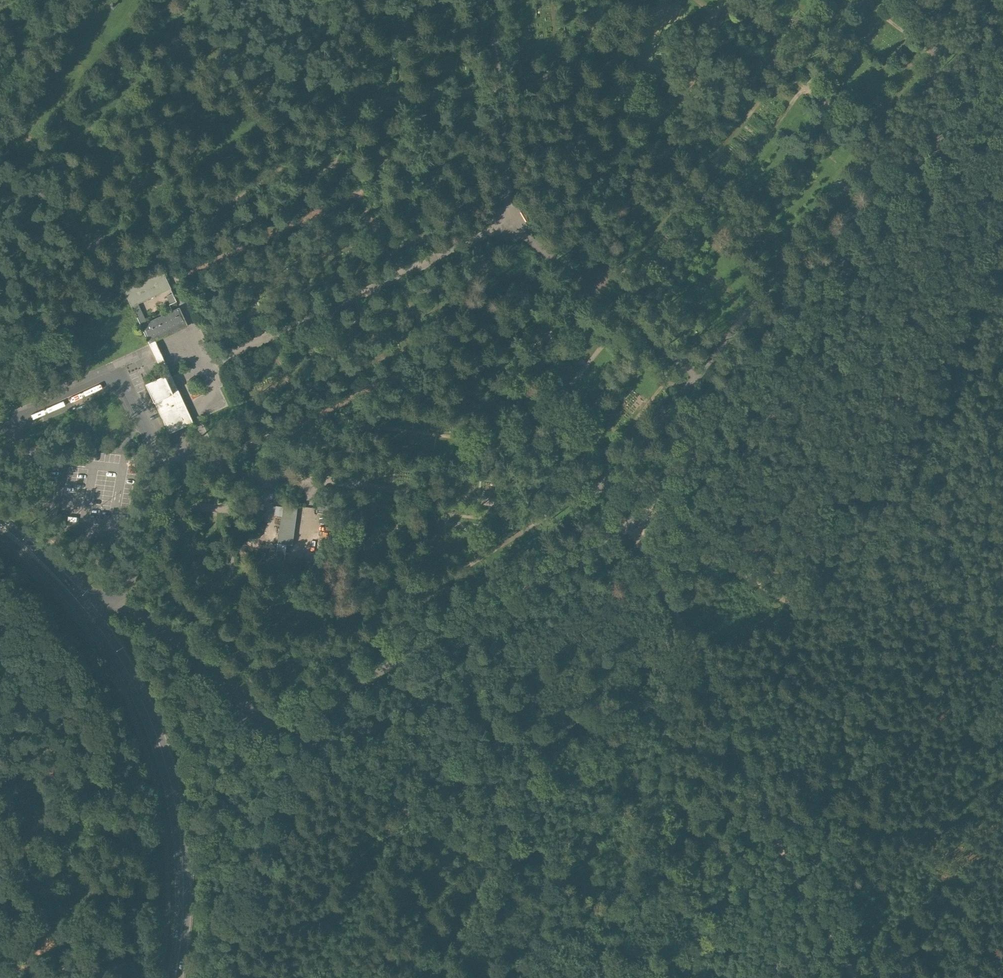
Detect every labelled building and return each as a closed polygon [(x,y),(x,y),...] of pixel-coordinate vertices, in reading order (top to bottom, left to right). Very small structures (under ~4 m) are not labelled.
[(163,373),(144,383),(169,435),(194,423),(169,371),(162,356),(155,342),(188,327),(179,306),(149,320),(140,303),(163,292),(170,306),(178,302),(162,268),(123,287),(150,345),(156,358),(163,373)] [(336,499),(319,497),(318,510),(334,512),(336,499)] [(299,506),(282,504),(275,551),(287,553),(288,547),(293,548),(299,506)]
